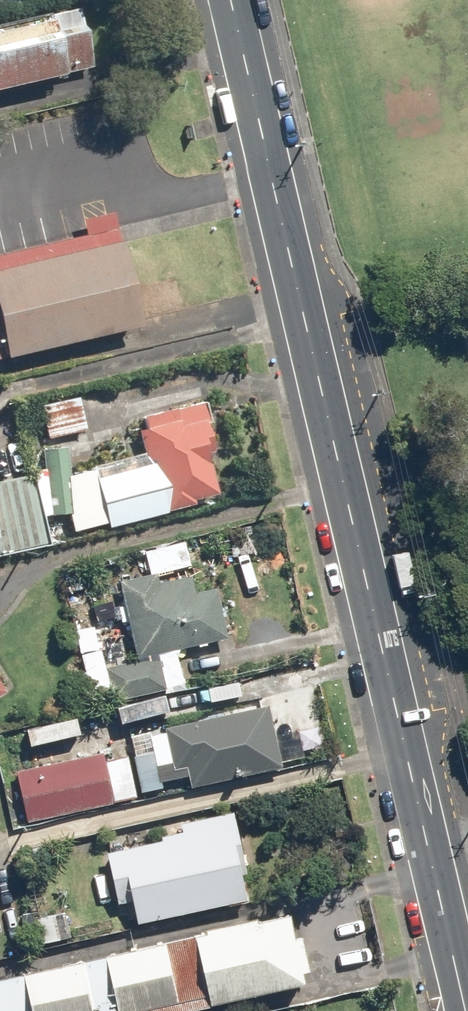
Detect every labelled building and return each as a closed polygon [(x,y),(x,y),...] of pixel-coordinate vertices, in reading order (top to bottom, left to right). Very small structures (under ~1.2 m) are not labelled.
[(0,19),(0,85),(91,65),(77,3),(0,19)] [(136,324),(109,210),(77,217),(82,237),(0,257),(0,357),(136,324)] [(74,395),(36,405),(44,440),(83,430),(74,395)] [(44,545),(9,396),(0,399),(0,555),(44,545)] [(142,452),(89,466),(106,527),(221,497),(196,401),(133,418),(142,452)] [(39,449),(41,470),(34,470),(38,515),(74,512),(67,446),(39,449)] [(107,667),(115,700),(167,687),(159,656),(230,639),(217,587),(198,592),(194,575),(161,584),(158,574),(191,566),(185,541),(141,552),(147,574),(120,581),(140,658),(107,667)] [(268,705),(165,727),(173,767),(189,764),(193,787),(281,769),(268,705)] [(77,716),(27,729),(31,746),(82,734),(77,716)] [(104,751),(16,770),(27,823),(115,804),(104,751)] [(162,842),(105,853),(120,925),(254,899),(236,811),(180,822),(182,833),(161,837),(162,842)] [(0,979),(0,1010),(176,1010),(304,981),(302,970),(310,968),(303,936),(296,938),(290,914),(257,921),(256,916),(204,928),(205,932),(0,979)] [(63,940),(58,914),(37,919),(43,944),(63,940)]
